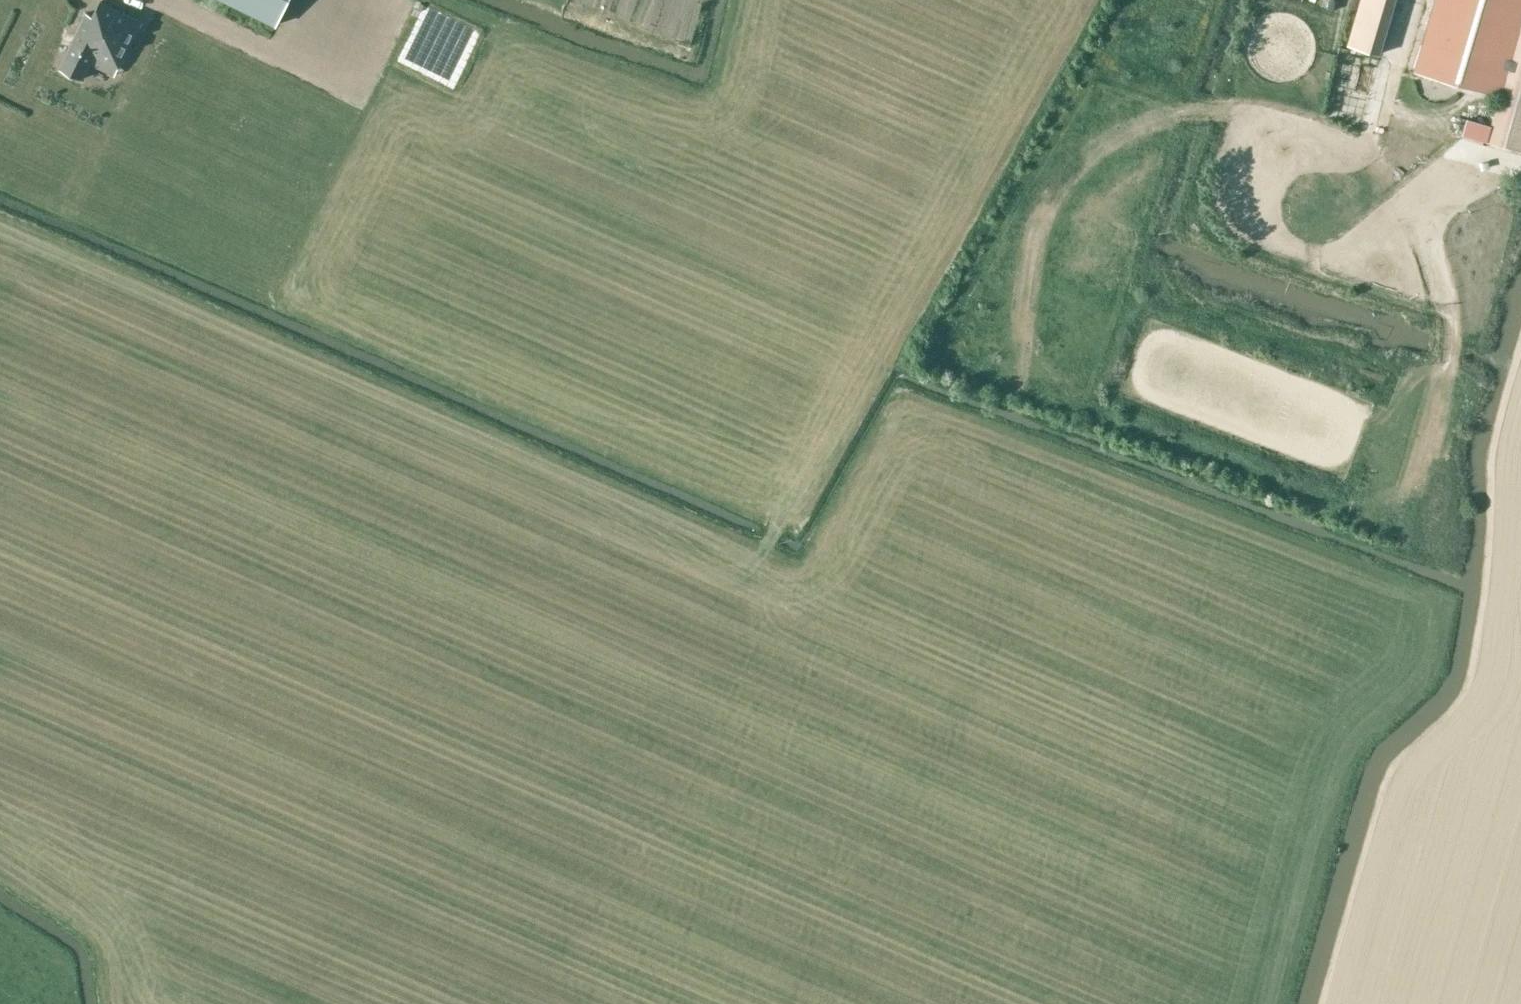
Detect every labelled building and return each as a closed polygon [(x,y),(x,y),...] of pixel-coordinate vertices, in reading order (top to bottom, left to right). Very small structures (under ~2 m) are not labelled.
[(276,24),(288,0),(226,0),(276,24)] [(1380,53),(1395,0),(1362,0),(1349,43),(1380,53)] [(1465,120),(1461,134),(1520,150),(1520,149),(1520,26),(1520,23),(1520,0),(1436,0),(1415,71),(1500,96),(1491,127),(1465,120)] [(141,20),(100,1),(93,15),(86,12),(60,67),(83,78),(95,55),(119,66),(141,20)]
